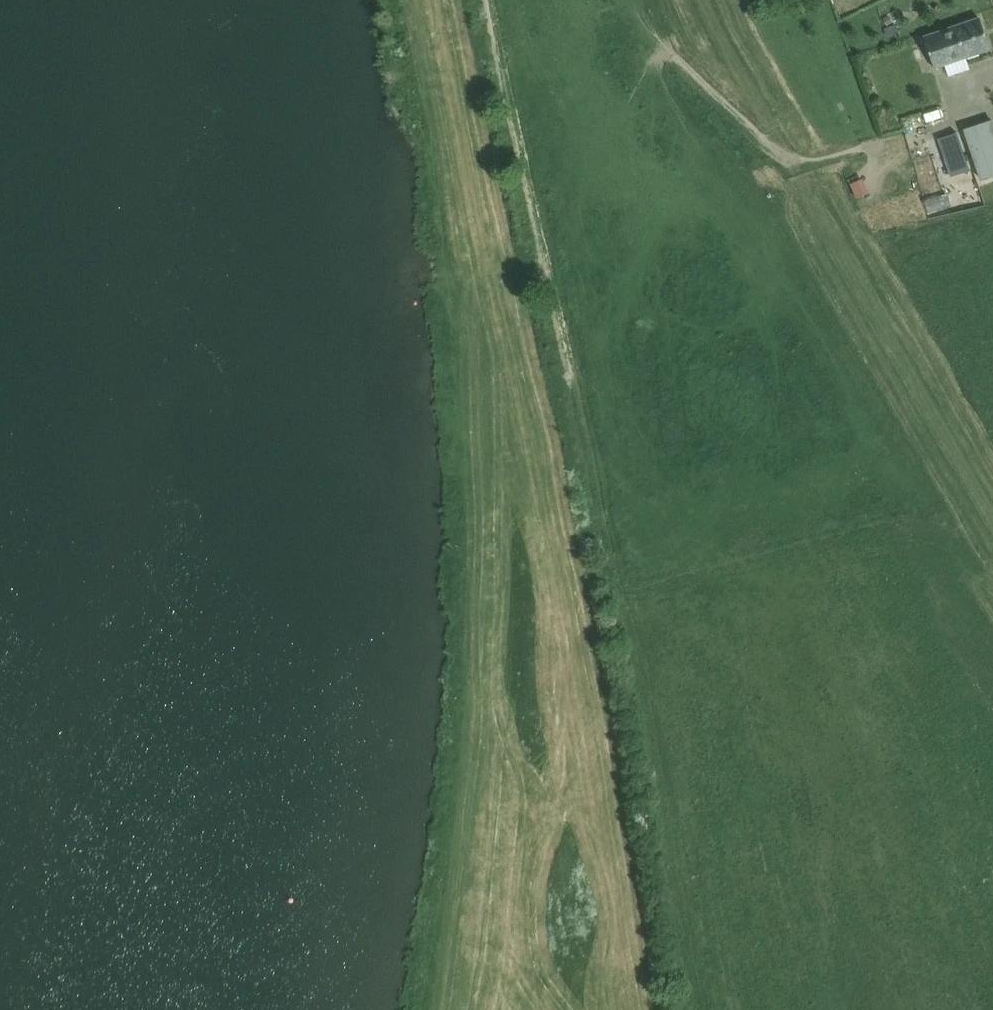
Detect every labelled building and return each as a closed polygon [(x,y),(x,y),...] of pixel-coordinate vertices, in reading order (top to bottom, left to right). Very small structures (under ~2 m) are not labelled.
[(889,15),(883,18),(887,26),(893,22),(889,15)] [(924,37),(934,67),(989,48),(979,18),(924,37)] [(954,126),(960,144),(969,170),(971,175),(982,171),(979,160),(992,156),(992,149),(982,117),(954,126)] [(960,144),(941,150),(949,173),(950,176),(969,170),(960,144)]
